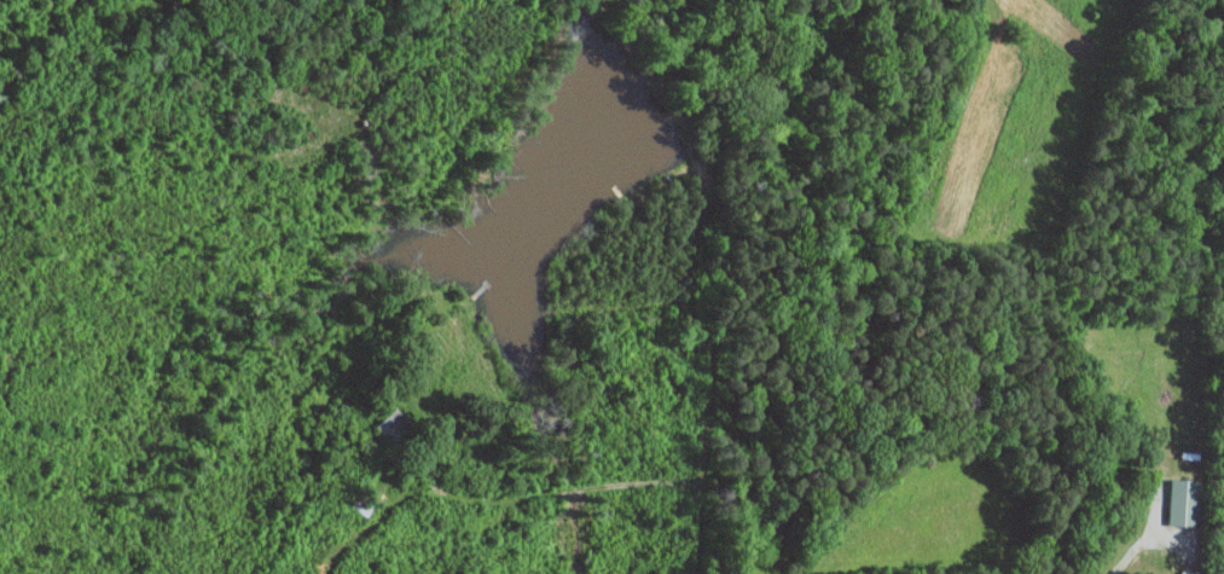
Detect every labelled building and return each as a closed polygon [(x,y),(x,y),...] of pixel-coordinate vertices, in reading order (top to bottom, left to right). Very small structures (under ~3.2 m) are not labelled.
[(1197,525),(1199,478),(1170,478),(1169,524),(1197,525)]
